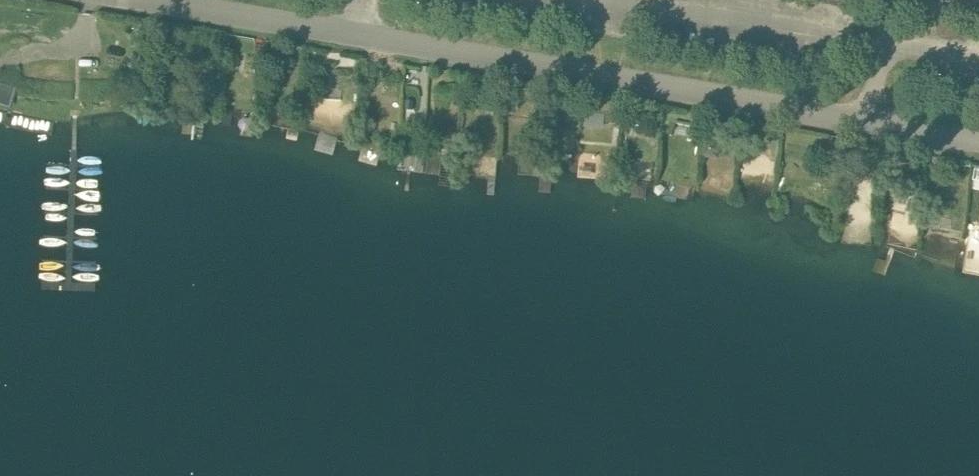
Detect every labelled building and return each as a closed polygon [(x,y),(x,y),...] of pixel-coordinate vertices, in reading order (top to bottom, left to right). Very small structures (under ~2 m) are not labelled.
[(584,128),(600,128),(599,116),(584,117),(584,128)]
